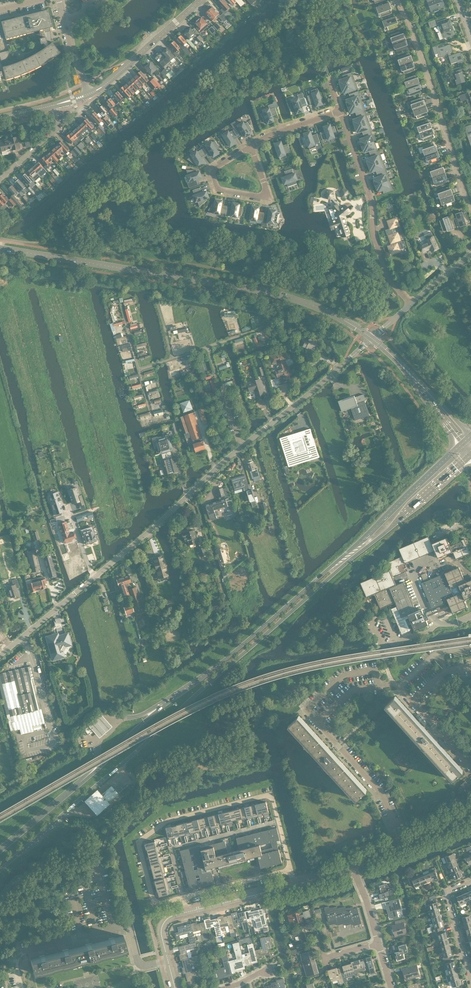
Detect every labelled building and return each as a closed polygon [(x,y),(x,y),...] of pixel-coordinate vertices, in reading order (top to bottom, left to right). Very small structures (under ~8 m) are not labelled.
[(227,5),(223,0),(221,0),(218,3),(223,8),(221,10),(228,19),(232,16),(228,12),(227,12),(226,11),(230,8),(227,5)] [(445,7),(443,2),(441,2),(441,0),(427,0),(431,12),(434,11),(434,12),(439,11),(438,9),(445,7)] [(380,14),(381,17),(392,14),(390,10),(392,9),(389,3),(383,5),(382,4),(378,5),(379,6),(376,7),(379,14),(380,14)] [(210,10),(217,19),(220,17),(223,21),(224,22),(225,21),(228,19),(223,14),(221,16),(213,7),(210,10)] [(40,34),(41,34),(44,33),(50,31),(50,28),(53,27),(48,9),(1,22),(5,39),(39,30),(40,34)] [(214,22),(217,19),(210,10),(206,13),(214,22)] [(398,23),(395,16),(389,19),(389,17),(384,19),(385,20),(382,21),(385,28),(386,27),(387,31),(398,27),(397,24),(398,23)] [(202,17),(195,23),(198,27),(197,28),(199,31),(201,33),(202,32),(207,27),(209,26),(207,24),(202,17)] [(449,19),(438,23),(442,34),(443,33),(444,37),(454,34),(452,30),(454,30),(452,26),(449,19)] [(215,30),(212,26),(208,30),(211,34),(211,33),(213,35),(217,31),(215,30)] [(186,40),(193,48),(195,47),(189,40),(192,37),(193,39),(195,39),(197,38),(201,42),(202,41),(204,39),(205,39),(195,28),(193,30),(191,27),(184,33),(188,39),(186,40)] [(388,46),(406,39),(405,39),(406,39),(404,33),(403,34),(402,31),(391,35),(392,38),(388,39),(387,39),(387,40),(387,41),(386,41),(386,42),(387,42),(388,46)] [(44,33),(41,34),(42,38),(39,39),(41,44),(43,43),(45,48),(40,51),(35,54),(28,58),(22,60),(16,63),(9,65),(3,67),(2,67),(6,80),(6,79),(13,77),(20,75),(27,72),(34,69),(37,67),(41,65),(47,61),(53,57),(60,52),(59,51),(52,43),(52,42),(51,43),(51,41),(47,42),(44,33)] [(191,53),(184,45),(187,43),(181,36),(177,39),(183,46),(181,48),(188,56),(191,53)] [(406,40),(406,39),(388,46),(389,49),(389,50),(390,50),(390,51),(391,51),(392,51),(396,49),(397,52),(402,50),(405,49),(408,48),(407,46),(408,45),(406,40)] [(180,49),(174,42),(170,45),(178,53),(180,51),(178,50),(180,49)] [(448,53),(448,54),(451,53),(450,52),(453,51),(450,44),(439,48),(438,45),(432,47),(435,55),(436,57),(439,56),(440,56),(441,57),(442,57),(443,57),(444,57),(445,56),(445,55),(445,54),(448,53)] [(182,63),(181,62),(177,57),(176,56),(175,57),(167,48),(162,52),(163,53),(156,58),(155,58),(160,63),(165,68),(163,71),(165,74),(170,79),(176,74),(180,71),(177,67),(180,65),(182,63)] [(9,51),(9,50),(9,51),(0,53),(0,58),(1,61),(2,61),(3,61),(3,60),(4,60),(5,59),(6,59),(6,58),(7,57),(8,56),(8,55),(8,54),(9,53),(9,52),(9,51)] [(451,53),(448,54),(449,56),(448,56),(451,64),(457,62),(458,63),(462,62),(462,60),(463,60),(461,52),(451,55),(451,53)] [(400,65),(400,66),(413,61),(411,55),(410,56),(409,53),(398,57),(399,60),(398,60),(400,65)] [(413,61),(400,66),(402,72),(403,71),(404,74),(415,70),(414,68),(415,67),(413,62),(413,61)] [(152,62),(148,65),(158,76),(161,73),(157,69),(158,69),(152,62)] [(158,76),(148,65),(144,68),(151,75),(153,77),(156,74),(158,76)] [(457,84),(465,82),(462,72),(463,72),(462,69),(452,72),(455,81),(456,81),(457,84)] [(141,71),(137,74),(145,84),(149,81),(141,71)] [(340,84),(341,87),(356,82),(352,72),(342,76),(343,76),(344,75),(345,78),(340,80),(341,83),(340,83),(340,84)] [(138,75),(134,78),(142,87),(145,84),(137,74),(138,75)] [(407,88),(420,84),(419,83),(420,83),(418,78),(416,78),(416,75),(405,79),(406,82),(405,82),(406,88),(407,88)] [(134,78),(131,81),(139,90),(142,87),(134,78)] [(154,78),(152,80),(159,88),(161,86),(154,78)] [(139,90),(131,81),(127,84),(135,93),(139,90)] [(356,82),(341,87),(342,90),(342,91),(343,91),(344,91),(344,93),(350,91),(351,95),(359,92),(356,82)] [(135,93),(127,84),(124,87),(124,86),(124,87),(132,96),(135,93)] [(420,84),(407,88),(407,89),(409,94),(410,94),(411,96),(422,93),(421,90),(422,89),(420,84)] [(132,96),(124,87),(120,90),(128,99),(132,96)] [(320,96),(317,88),(311,91),(313,94),(307,96),(310,104),(310,103),(315,101),(317,106),(323,104),(322,101),(323,100),(323,99),(322,98),(322,97),(321,96),(320,96)] [(118,92),(114,95),(117,98),(116,98),(119,103),(117,105),(122,111),(123,110),(125,114),(128,111),(126,108),(122,103),(125,100),(118,92)] [(362,102),(359,92),(351,95),(352,98),(347,100),(348,102),(347,102),(347,103),(347,104),(348,107),(362,102)] [(292,102),(290,103),(293,112),(295,111),(296,111),(297,113),(303,111),(301,106),(302,105),(306,104),(307,105),(304,97),(303,93),(298,95),(299,98),(292,100),(293,102),(292,102)] [(470,97),(468,93),(460,96),(461,101),(467,99),(470,111),(470,97)] [(415,100),(407,103),(409,108),(412,107),(413,110),(426,106),(426,105),(424,100),(423,100),(422,98),(420,98),(419,96),(415,98),(415,100)] [(116,105),(110,98),(107,101),(109,104),(108,105),(111,108),(113,106),(114,107),(116,105)] [(357,111),(358,114),(366,112),(362,102),(348,107),(349,110),(350,111),(351,111),(351,113),(357,111)] [(100,112),(103,117),(106,115),(105,114),(108,111),(103,105),(99,109),(101,111),(100,112)] [(426,106),(413,110),(413,111),(415,117),(416,116),(417,119),(428,115),(427,112),(428,112),(426,106)] [(264,112),(261,113),(260,113),(264,122),(267,121),(268,123),(274,121),(272,116),(277,114),(278,116),(275,107),(270,109),(269,108),(263,111),(264,112)] [(113,108),(110,111),(115,117),(118,114),(113,108)] [(91,115),(99,124),(103,121),(95,112),(91,115)] [(354,123),(355,126),(369,121),(366,112),(358,114),(359,118),(354,120),(354,122),(354,123)] [(106,117),(102,120),(106,124),(108,126),(111,129),(112,129),(114,128),(114,127),(111,123),(106,117)] [(87,119),(83,122),(84,123),(91,131),(95,129),(96,127),(93,124),(92,125),(87,119)] [(419,132),(419,133),(432,128),(430,122),(429,123),(428,120),(417,124),(418,127),(417,127),(419,132)] [(373,131),(369,121),(355,126),(356,129),(356,130),(357,131),(357,130),(358,133),(363,131),(365,134),(373,131)] [(233,130),(237,136),(242,132),(245,137),(251,134),(249,132),(252,130),(247,122),(244,124),(243,122),(238,126),(238,127),(233,130)] [(88,134),(91,131),(84,123),(80,126),(88,134)] [(100,125),(98,127),(104,134),(107,132),(100,125)] [(320,132),(323,141),(328,139),(328,140),(335,137),(334,136),(337,135),(334,126),(331,127),(330,125),(324,127),(326,132),(321,134),(320,132)] [(80,126),(77,129),(84,137),(88,134),(80,126)] [(432,128),(419,133),(420,133),(419,133),(421,139),(422,138),(423,141),(434,137),(433,135),(434,134),(433,129),(432,129),(432,128)] [(84,137),(77,129),(73,132),(81,140),(84,137)] [(237,136),(233,130),(229,132),(229,131),(223,135),(224,137),(221,138),(226,146),(229,144),(230,147),(236,143),(233,138),(237,136)] [(304,136),(302,137),(305,146),(307,145),(308,145),(309,147),(310,149),(316,147),(317,149),(322,148),(320,143),(318,144),(318,142),(320,142),(317,133),(317,134),(317,135),(313,137),(312,137),(310,131),(304,134),(305,136),(304,136)] [(361,143),(360,143),(361,143),(362,146),(373,142),(373,141),(376,140),(374,135),(374,134),(372,135),(371,132),(373,131),(365,134),(366,137),(360,139),(361,141),(360,142),(361,143)] [(73,132),(70,135),(77,143),(81,140),(73,132)] [(70,134),(66,138),(71,143),(73,142),(75,144),(77,143),(70,135),(70,134)] [(1,151),(7,150),(8,151),(10,150),(11,150),(10,149),(11,149),(11,148),(14,147),(15,149),(19,148),(17,137),(0,141),(0,145),(1,151)] [(207,146),(202,149),(206,155),(210,152),(213,157),(219,153),(218,151),(221,149),(215,140),(212,142),(206,145),(207,146)] [(62,141),(58,145),(66,154),(70,151),(62,141)] [(285,154),(291,152),(288,144),(287,144),(288,145),(283,147),(281,142),(275,144),(276,147),(275,148),(275,149),(275,150),(276,151),(277,152),(278,152),(280,160),(287,157),(285,154)] [(370,150),(371,154),(380,151),(378,151),(377,148),(376,148),(373,142),(362,146),(363,149),(363,150),(363,149),(363,150),(364,150),(365,152),(370,150)] [(425,156),(437,151),(438,151),(436,145),(434,146),(433,143),(423,147),(424,149),(422,150),(424,155),(425,155),(425,156)] [(65,155),(66,154),(58,145),(59,145),(55,148),(60,153),(62,152),(65,155)] [(76,147),(73,150),(77,154),(78,156),(81,153),(76,147)] [(55,148),(52,151),(60,160),(63,157),(60,153),(55,148)] [(192,156),(187,159),(195,165),(197,164),(198,166),(204,163),(201,158),(206,155),(202,149),(197,152),(197,151),(191,155),(192,156)] [(60,160),(52,151),(48,154),(53,160),(56,163),(60,160)] [(383,161),(380,151),(371,154),(373,157),(367,159),(368,161),(367,161),(368,162),(367,162),(367,163),(368,163),(369,166),(383,161)] [(438,152),(437,151),(425,156),(427,162),(428,161),(429,164),(439,160),(439,157),(440,157),(438,151),(438,152)] [(48,154),(45,157),(52,165),(53,163),(51,161),(53,160),(48,154)] [(45,157),(41,160),(46,165),(44,167),(47,169),(49,168),(52,165),(45,157)] [(388,159),(384,160),(387,170),(392,168),(388,159)] [(377,170),(378,173),(386,170),(383,161),(369,166),(370,169),(370,170),(371,170),(372,172),(377,170)] [(36,164),(32,168),(40,177),(47,171),(39,162),(37,164),(36,164)] [(432,177),(445,173),(445,172),(443,167),(442,167),(441,165),(430,168),(431,171),(430,172),(432,177)] [(40,177),(32,168),(28,171),(31,175),(30,176),(35,182),(40,177)] [(294,174),(292,169),(284,171),(284,172),(286,171),(288,176),(282,178),(284,184),(287,183),(288,187),(297,184),(297,183),(296,183),(295,180),(297,180),(295,174),(294,174)] [(196,170),(187,170),(188,174),(188,175),(187,176),(189,182),(187,182),(189,188),(192,187),(200,184),(198,185),(196,179),(202,178),(200,171),(197,172),(197,171),(196,170)] [(375,182),(376,185),(390,180),(386,170),(378,173),(380,177),(374,178),(375,181),(374,181),(374,182),(375,182)] [(445,173),(432,177),(433,178),(432,178),(434,184),(435,183),(436,186),(441,184),(441,185),(443,185),(443,184),(447,182),(446,179),(447,179),(446,173),(445,173)] [(27,182),(26,184),(27,185),(29,184),(32,188),(36,185),(26,174),(22,177),(27,182)] [(19,180),(15,183),(20,188),(17,191),(19,193),(22,190),(25,193),(28,190),(27,189),(26,187),(24,185),(19,180)] [(393,190),(390,180),(376,185),(377,188),(376,188),(377,189),(377,190),(378,189),(379,192),(384,190),(385,193),(384,193),(383,193),(384,194),(393,190)] [(19,193),(17,191),(12,186),(9,189),(15,196),(19,193)] [(201,187),(193,190),(195,195),(194,196),(196,202),(198,201),(200,207),(207,200),(206,198),(209,197),(207,191),(201,193),(199,188),(201,187)] [(440,199),(453,195),(453,194),(451,189),(450,189),(449,187),(438,190),(439,193),(438,193),(440,199)] [(329,190),(325,193),(326,198),(331,200),(332,199),(334,202),(337,205),(333,208),(329,210),(330,214),(333,221),(330,222),(331,225),(330,225),(331,226),(332,229),(335,228),(338,236),(342,235),(342,237),(349,234),(346,223),(344,217),(350,211),(345,206),(342,208),(337,202),(336,200),(333,197),(334,196),(333,192),(329,190)] [(340,193),(342,198),(346,198),(349,195),(347,191),(343,190),(340,193)] [(5,204),(8,201),(13,206),(16,204),(11,198),(9,200),(6,196),(5,197),(3,194),(0,197),(0,198),(5,204)] [(20,208),(23,206),(15,198),(13,195),(11,197),(20,208)] [(453,195),(440,199),(440,200),(442,205),(443,205),(444,208),(455,204),(454,201),(455,201),(453,195)] [(5,204),(0,198),(0,207),(0,209),(3,212),(8,207),(5,204)] [(225,214),(226,214),(227,207),(221,206),(222,201),(216,200),(215,202),(213,202),(208,210),(214,211),(214,213),(220,214),(220,213),(222,214),(225,214)] [(232,208),(227,207),(226,214),(231,215),(231,216),(237,217),(238,215),(241,216),(243,207),(239,206),(240,204),(233,203),(232,208)] [(257,220),(262,221),(264,214),(258,213),(259,207),(253,206),(252,209),(249,208),(247,217),(251,218),(250,220),(257,221),(257,220)] [(269,215),(264,214),(262,221),(268,222),(268,223),(274,224),(274,222),(278,223),(280,214),(276,213),(276,210),(270,209),(269,215)] [(466,223),(470,222),(466,212),(462,213),(462,212),(455,214),(457,217),(454,218),(457,227),(460,226),(460,227),(467,225),(466,223)] [(454,228),(456,228),(453,219),(451,219),(450,216),(443,218),(443,220),(440,221),(443,231),(447,230),(447,231),(454,229),(454,228)] [(391,254),(400,251),(399,250),(407,247),(404,241),(402,242),(401,239),(400,240),(398,235),(402,234),(400,227),(399,227),(398,226),(399,226),(397,218),(388,221),(390,228),(385,230),(388,236),(389,236),(392,245),(388,246),(391,254)] [(427,243),(420,246),(423,252),(430,249),(432,252),(439,248),(437,244),(436,244),(435,241),(433,236),(426,240),(428,242),(427,243)] [(312,347),(319,345),(316,337),(306,340),(305,341),(304,341),(301,347),(305,350),(305,351),(302,352),(306,366),(313,364),(310,353),(309,354),(309,352),(312,347)] [(285,384),(291,381),(289,375),(291,374),(289,366),(287,367),(285,360),(287,360),(284,352),(269,356),(272,364),(277,363),(279,369),(274,371),(276,379),(283,377),(285,384)] [(257,369),(259,377),(265,375),(263,367),(257,369)] [(257,397),(265,395),(260,379),(252,382),(248,384),(250,392),(255,390),(257,397)] [(342,412),(351,408),(355,420),(370,415),(365,401),(366,401),(364,394),(355,397),(354,395),(338,401),(342,412)] [(180,403),(184,412),(193,409),(190,399),(180,403)] [(208,422),(203,408),(198,410),(203,424),(208,422)] [(202,441),(201,438),(202,437),(193,412),(184,415),(192,440),(193,440),(194,444),(196,452),(206,448),(203,441),(202,441)] [(184,434),(189,432),(183,416),(179,418),(184,434)] [(157,437),(153,438),(155,448),(158,447),(160,453),(170,450),(172,449),(169,439),(173,438),(171,432),(166,433),(167,438),(158,440),(157,437)] [(298,435),(294,436),(293,434),(280,438),(289,467),(319,457),(312,435),(305,437),(303,432),(299,434),(298,434),(298,435)] [(159,454),(153,456),(156,466),(163,465),(165,474),(178,471),(174,458),(172,459),(170,451),(170,450),(160,453),(158,453),(159,454)] [(249,463),(248,463),(251,474),(253,479),(260,476),(257,469),(255,470),(252,462),(251,461),(249,462),(249,463)] [(236,493),(235,490),(242,488),(243,492),(247,491),(250,501),(251,501),(253,507),(257,506),(255,500),(252,489),(251,484),(248,485),(245,475),(240,476),(241,478),(239,479),(238,477),(231,479),(236,493)] [(71,493),(69,493),(73,503),(77,502),(79,505),(79,506),(84,504),(85,508),(86,507),(81,495),(79,496),(78,494),(77,492),(78,492),(76,487),(71,489),(70,489),(71,493)] [(212,502),(205,504),(210,520),(217,518),(214,508),(220,506),(221,508),(232,505),(227,488),(223,489),(223,488),(217,490),(218,495),(217,495),(218,498),(219,497),(220,501),(212,503),(212,502)] [(57,492),(49,495),(51,500),(53,500),(54,503),(51,504),(54,514),(55,514),(61,512),(62,512),(62,511),(60,506),(62,505),(60,500),(59,498),(57,492)] [(87,516),(88,518),(93,516),(91,512),(76,517),(77,522),(83,520),(82,517),(87,516)] [(64,543),(72,541),(71,539),(76,537),(74,533),(70,534),(69,532),(68,530),(69,530),(66,522),(58,524),(61,533),(62,535),(61,535),(64,543)] [(80,530),(81,533),(85,544),(97,540),(95,535),(94,535),(92,529),(91,529),(90,527),(80,530)] [(183,533),(184,538),(188,537),(190,545),(198,542),(194,530),(183,533)] [(389,571),(360,583),(367,597),(373,595),(374,595),(375,595),(380,609),(387,606),(394,603),(396,604),(402,617),(407,615),(408,615),(416,611),(416,610),(415,610),(413,605),(413,604),(407,590),(407,589),(406,589),(404,583),(403,582),(398,584),(396,583),(395,584),(393,579),(394,579),(394,577),(408,571),(405,565),(406,563),(412,560),(413,560),(427,554),(428,554),(427,553),(433,551),(435,552),(438,558),(450,553),(450,554),(453,555),(454,555),(456,559),(463,556),(470,553),(464,539),(451,544),(449,543),(446,537),(433,543),(431,542),(428,536),(399,549),(401,555),(400,557),(401,557),(387,562),(390,569),(389,569),(389,570),(389,571)] [(30,573),(33,572),(30,559),(37,557),(35,550),(25,552),(30,573)] [(43,553),(44,556),(43,556),(49,578),(56,576),(50,554),(49,554),(48,552),(43,553)] [(168,576),(162,556),(153,558),(155,564),(154,564),(156,569),(156,568),(159,578),(168,576)] [(40,570),(37,557),(30,559),(33,572),(40,570)] [(421,583),(432,609),(448,602),(449,605),(450,607),(453,613),(467,607),(465,601),(465,599),(470,597),(470,580),(468,581),(468,580),(465,579),(464,579),(459,567),(444,573),(445,574),(444,574),(444,573),(421,583)] [(35,578),(38,589),(41,589),(46,588),(45,584),(47,583),(45,579),(43,579),(42,576),(35,578)] [(126,586),(123,577),(116,579),(123,598),(130,595),(129,593),(126,586)] [(38,589),(35,578),(31,579),(32,582),(27,584),(28,589),(29,588),(30,592),(36,591),(36,590),(38,589)] [(11,598),(19,595),(16,588),(19,587),(17,579),(12,580),(13,585),(7,587),(11,598)] [(142,605),(140,601),(141,600),(139,596),(138,596),(137,593),(135,587),(129,589),(131,595),(135,608),(136,607),(137,609),(141,608),(140,606),(142,605)] [(172,598),(166,600),(167,607),(174,605),(172,598)] [(124,607),(126,613),(133,611),(132,605),(124,607)] [(416,611),(408,615),(411,622),(411,623),(414,630),(428,624),(426,619),(429,618),(428,616),(450,607),(449,605),(427,615),(426,613),(424,614),(422,609),(416,611)] [(397,607),(391,609),(402,634),(410,630),(405,619),(408,618),(407,615),(402,617),(401,618),(397,607)] [(53,660),(63,657),(62,652),(61,652),(61,650),(63,645),(66,645),(71,644),(68,633),(54,637),(53,635),(46,637),(53,660)] [(11,731),(13,731),(20,729),(21,734),(29,732),(33,731),(32,726),(44,723),(32,671),(31,667),(14,671),(10,672),(8,672),(0,674),(0,688),(11,731)] [(463,770),(437,741),(428,730),(427,731),(395,696),(385,706),(452,780),(463,770)] [(112,726),(101,713),(87,724),(99,738),(112,726)] [(289,725),(315,754),(356,799),(367,790),(340,761),(341,760),(331,750),(299,716),(289,725)] [(89,726),(84,730),(86,732),(85,733),(84,733),(86,735),(88,734),(89,735),(93,731),(94,730),(90,725),(89,726)] [(121,794),(123,797),(131,789),(129,787),(127,785),(119,792),(121,794)] [(101,795),(108,803),(108,802),(118,793),(111,786),(101,795),(101,794),(101,795)] [(111,804),(98,789),(85,801),(97,815),(111,804)] [(266,802),(261,803),(264,815),(269,814),(266,802)] [(261,803),(255,804),(258,816),(259,816),(258,814),(263,813),(263,815),(264,815),(261,803)] [(255,804),(250,806),(253,818),(258,816),(255,804)] [(250,806),(245,807),(248,818),(248,819),(253,818),(250,806)] [(245,807),(240,808),(242,819),(248,818),(245,807)] [(240,808),(234,810),(237,821),(242,819),(240,808)] [(234,810),(229,811),(232,823),(232,821),(237,819),(237,821),(234,810)] [(229,811),(224,812),(227,824),(232,823),(229,811)] [(224,812),(219,814),(221,825),(226,823),(227,824),(224,812)] [(219,814),(213,815),(217,827),(216,825),(221,824),(221,825),(219,814)] [(213,815),(208,816),(211,828),(217,827),(213,815)] [(208,816),(203,818),(205,827),(210,826),(211,829),(211,828),(208,816)] [(198,819),(193,820),(196,833),(201,831),(198,819)] [(193,820),(187,822),(190,834),(196,833),(193,820)] [(187,822),(182,823),(185,835),(185,834),(190,833),(190,834),(187,822)] [(182,823),(177,825),(180,837),(185,835),(182,823)] [(177,825),(172,826),(175,838),(180,837),(177,825)] [(172,826),(166,827),(169,839),(175,838),(172,826)] [(201,845),(180,850),(184,864),(186,872),(190,888),(214,882),(212,874),(211,868),(218,866),(235,862),(243,860),(251,858),(254,857),(254,856),(258,855),(258,856),(261,867),(261,868),(261,867),(263,867),(264,867),(263,867),(266,866),(267,866),(270,865),(270,866),(270,865),(273,864),(273,865),(273,864),(276,863),(276,864),(276,863),(279,863),(280,863),(281,862),(282,863),(278,845),(276,845),(275,841),(276,841),(280,840),(277,828),(236,838),(239,850),(228,853),(225,841),(213,844),(201,847),(201,845)] [(159,846),(147,849),(148,854),(160,851),(159,846)] [(160,851),(148,854),(149,860),(161,857),(161,856),(159,857),(158,852),(160,852),(160,851)] [(446,863),(447,862),(457,859),(454,853),(449,855),(448,854),(445,856),(445,857),(444,857),(446,863)] [(161,857),(149,860),(151,865),(163,862),(161,857)] [(456,861),(457,860),(457,859),(447,862),(449,868),(458,865),(456,861)] [(163,862),(151,865),(152,870),(164,867),(163,862)] [(452,874),(461,870),(461,869),(460,868),(459,868),(458,865),(449,868),(452,874)] [(164,867),(152,870),(154,875),(165,872),(164,867)] [(428,870),(433,880),(438,878),(436,874),(437,873),(435,867),(428,870)] [(418,877),(421,885),(433,880),(428,870),(425,872),(423,872),(423,874),(418,877)] [(461,870),(452,874),(454,879),(455,879),(455,880),(458,879),(458,878),(462,876),(461,872),(462,872),(461,870)] [(165,872),(154,875),(155,881),(167,877),(164,878),(163,873),(166,873),(165,872)] [(167,877),(155,881),(156,886),(168,883),(167,877)] [(421,885),(418,877),(412,879),(411,877),(408,878),(411,884),(413,883),(415,887),(421,885)] [(168,883),(156,886),(158,891),(170,888),(168,883)] [(386,896),(394,894),(392,885),(391,886),(390,884),(387,885),(387,884),(385,884),(381,885),(382,885),(379,886),(380,888),(380,889),(381,891),(381,893),(379,894),(380,899),(387,897),(386,896)] [(170,888),(158,891),(159,897),(171,893),(170,888)] [(466,903),(466,902),(470,900),(470,899),(468,892),(462,894),(466,903)] [(466,903),(462,894),(457,897),(458,900),(457,901),(459,906),(466,903)] [(430,911),(439,908),(437,902),(435,895),(429,897),(430,900),(426,901),(429,911),(430,911)] [(391,904),(386,905),(387,909),(387,910),(388,912),(390,917),(393,916),(394,919),(398,918),(397,915),(396,910),(401,909),(398,899),(397,899),(391,901),(390,901),(391,904)] [(353,923),(354,925),(362,923),(357,908),(354,909),(353,907),(346,909),(345,906),(337,908),(337,906),(329,908),(329,906),(324,907),(329,925),(337,923),(338,925),(345,923),(346,925),(353,923)] [(432,917),(441,914),(439,908),(430,911),(432,917)] [(247,920),(255,918),(257,928),(263,927),(261,917),(264,916),(263,909),(262,909),(259,910),(251,911),(251,910),(245,911),(247,920)] [(301,925),(304,925),(302,918),(310,916),(309,910),(300,912),(288,915),(290,922),(294,921),(295,923),(300,922),(301,925)] [(231,913),(231,915),(233,922),(241,920),(244,930),(249,928),(247,920),(245,911),(237,913),(237,912),(231,913)] [(464,923),(470,921),(470,919),(470,915),(470,912),(468,912),(465,913),(461,914),(462,917),(464,923)] [(434,923),(442,920),(441,914),(432,917),(434,923)] [(223,915),(217,916),(218,918),(220,927),(228,925),(231,937),(237,936),(233,922),(231,915),(224,917),(223,915)] [(204,920),(204,921),(205,921),(206,928),(214,926),(217,937),(222,935),(220,927),(218,918),(210,920),(210,918),(204,920)] [(392,929),(393,933),(394,934),(395,936),(407,933),(404,922),(406,922),(405,918),(398,920),(399,924),(396,925),(392,926),(393,928),(392,929)] [(430,927),(427,928),(429,933),(432,932),(432,933),(434,932),(442,930),(442,927),(444,926),(442,920),(434,923),(432,923),(433,926),(430,927)] [(193,932),(201,930),(203,940),(209,939),(206,928),(205,921),(204,921),(197,923),(197,922),(191,923),(191,925),(193,932)] [(187,933),(190,943),(196,942),(193,932),(191,925),(191,923),(187,924),(187,926),(184,927),(183,925),(177,927),(179,931),(175,932),(176,940),(181,939),(180,935),(187,933)] [(297,948),(305,946),(304,942),(307,941),(303,928),(292,931),(294,936),(298,934),(299,940),(295,941),(297,948)] [(442,930),(434,932),(436,941),(439,940),(447,938),(446,932),(443,932),(442,930)] [(109,939),(100,942),(103,955),(126,949),(127,949),(123,935),(123,936),(115,938),(115,937),(109,938),(109,939)] [(262,948),(255,950),(257,959),(263,957),(262,956),(270,954),(269,949),(272,948),(271,942),(272,942),(270,936),(266,937),(266,936),(260,938),(262,948)] [(440,946),(449,943),(447,938),(439,940),(440,946)] [(103,955),(100,942),(92,944),(92,943),(86,944),(86,945),(77,948),(80,961),(103,955)] [(180,960),(182,960),(189,958),(187,950),(197,947),(196,942),(190,943),(178,946),(180,954),(179,954),(180,960)] [(257,960),(257,959),(255,950),(253,943),(247,945),(250,955),(242,957),(244,965),(250,964),(250,962),(257,960)] [(395,952),(397,961),(406,958),(404,953),(409,952),(407,943),(393,947),(394,951),(399,949),(400,951),(395,952)] [(442,952),(451,949),(449,943),(440,946),(442,952)] [(63,951),(54,953),(57,967),(80,961),(77,948),(69,950),(69,949),(62,950),(63,951)] [(301,954),(304,965),(315,962),(312,950),(309,951),(308,949),(297,952),(298,955),(301,954)] [(444,961),(451,959),(450,956),(453,955),(451,949),(442,952),(444,958),(443,958),(444,961)] [(245,967),(244,965),(242,957),(240,950),(235,951),(237,962),(230,963),(232,972),(238,971),(237,969),(245,967)] [(57,967),(54,953),(46,955),(46,954),(39,956),(39,957),(31,959),(30,959),(34,973),(34,972),(57,967)] [(230,963),(227,953),(221,955),(225,968),(213,971),(216,980),(225,977),(225,976),(232,974),(232,972),(230,963)] [(184,974),(185,973),(192,971),(190,963),(201,961),(199,955),(189,958),(182,960),(184,967),(182,968),(184,974)] [(371,956),(363,959),(366,969),(367,972),(370,971),(371,974),(371,973),(376,972),(371,956)] [(363,959),(351,962),(352,964),(353,970),(355,974),(366,970),(367,972),(366,969),(363,959)] [(447,969),(456,967),(454,961),(452,962),(451,959),(444,961),(444,964),(446,963),(447,969)] [(318,973),(315,962),(304,965),(307,976),(304,976),(305,979),(316,976),(315,974),(318,973)] [(406,980),(420,976),(417,965),(420,965),(419,962),(413,963),(414,966),(403,969),(406,980)] [(352,964),(340,967),(344,983),(347,982),(346,978),(355,975),(355,974),(353,970),(352,964)] [(340,984),(344,983),(340,967),(328,971),(331,982),(332,982),(338,980),(340,984)] [(449,975),(458,973),(456,967),(447,969),(449,975)] [(203,968),(192,971),(185,973),(187,981),(186,981),(187,987),(196,985),(194,977),(204,974),(203,968)] [(449,975),(446,976),(448,982),(451,981),(459,978),(458,973),(449,975)] [(264,987),(285,987),(284,986),(285,986),(284,982),(283,978),(276,980),(277,982),(271,983),(271,985),(264,987)] [(448,982),(450,987),(457,987),(456,986),(461,984),(459,978),(451,981),(448,982)]
